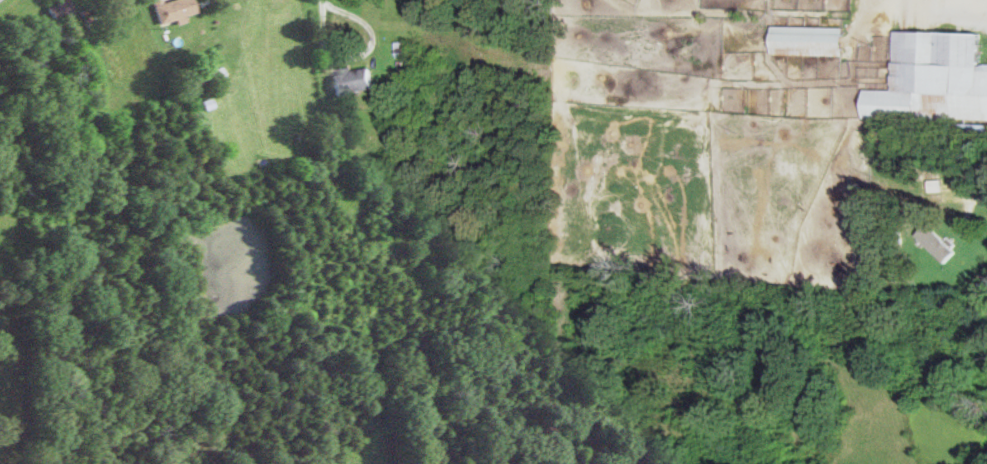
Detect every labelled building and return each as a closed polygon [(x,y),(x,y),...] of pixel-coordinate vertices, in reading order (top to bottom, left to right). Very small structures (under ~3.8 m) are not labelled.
[(165,23),(181,19),(182,24),(192,21),(190,15),(201,11),(198,0),(175,0),(168,2),(167,0),(159,0),(157,0),(165,23)] [(850,56),(850,28),(778,27),(777,55),(850,56)] [(897,90),(871,89),(870,116),(932,118),(932,115),(954,115),(954,120),(986,122),(986,135),(986,64),(986,57),(986,34),(900,30),(897,90)] [(337,74),(341,96),(382,89),(378,66),(337,74)] [(923,236),(952,264),(963,252),(934,224),(923,236)]
